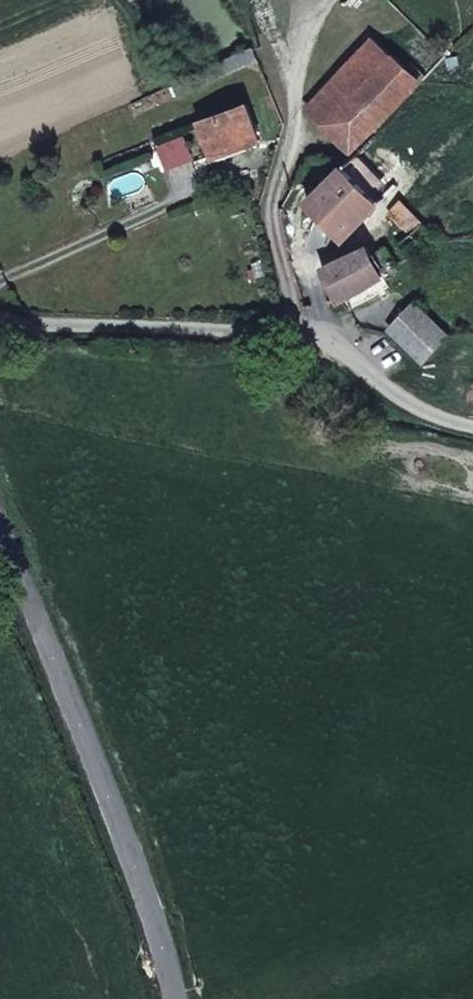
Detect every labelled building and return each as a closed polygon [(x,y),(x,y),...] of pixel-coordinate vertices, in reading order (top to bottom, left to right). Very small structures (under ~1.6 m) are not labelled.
[(422,82),(373,40),(361,53),(353,45),(315,83),(306,106),(352,153),(422,82)] [(255,48),(129,107),(133,117),(259,60),(255,48)] [(260,139),(247,105),(201,121),(214,156),(260,139)] [(414,167),(394,146),(359,181),(380,203),(391,191),(414,167)] [(337,160),(310,159),(293,186),(292,188),(308,203),(345,167),(337,160)] [(381,204),(380,203),(359,181),(345,167),(308,203),(345,240),(381,204)] [(400,246),(411,259),(439,241),(391,191),(380,203),(381,204),(412,235),(400,246)] [(411,259),(400,246),(392,254),(399,267),(411,259)] [(388,248),(374,254),(370,247),(325,271),(341,301),(368,289),(399,267),(392,254),(388,248)] [(448,336),(419,308),(393,334),(423,363),(448,336)]
